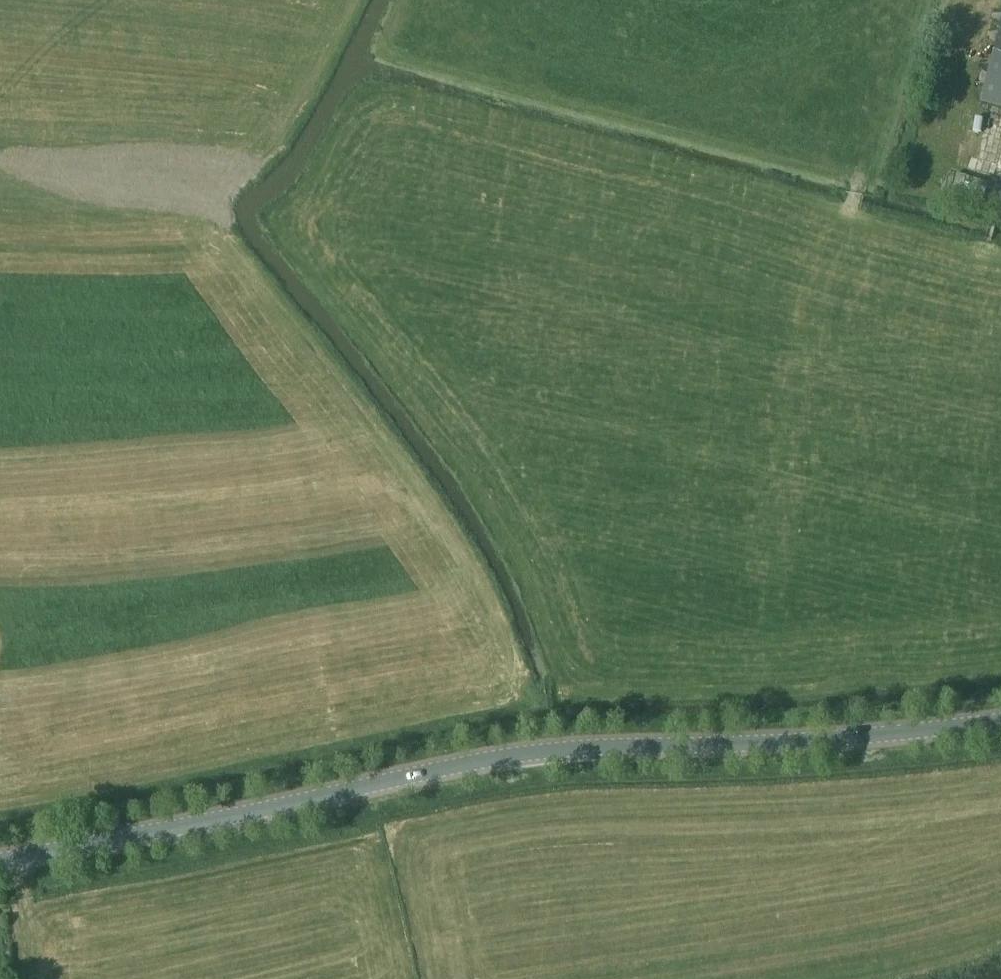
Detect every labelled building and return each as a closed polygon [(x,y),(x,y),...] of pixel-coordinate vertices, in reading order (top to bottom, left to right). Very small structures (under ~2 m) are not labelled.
[(981,100),(1000,105),(1000,21),(981,100)] [(949,195),(960,198),(961,193),(965,176),(966,175),(955,172),(949,195)] [(1000,204),(1000,185),(988,181),(988,182),(983,199),(1000,204)]
